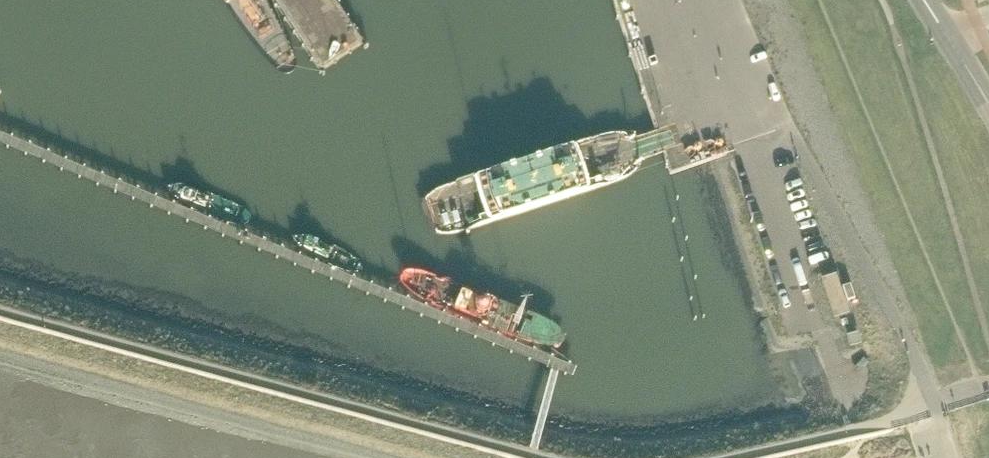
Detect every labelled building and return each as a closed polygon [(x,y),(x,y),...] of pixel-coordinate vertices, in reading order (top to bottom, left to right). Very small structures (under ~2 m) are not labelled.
[(836,317),(848,313),(836,278),(824,282),(836,317)] [(851,346),(859,343),(857,336),(849,338),(851,346)]
